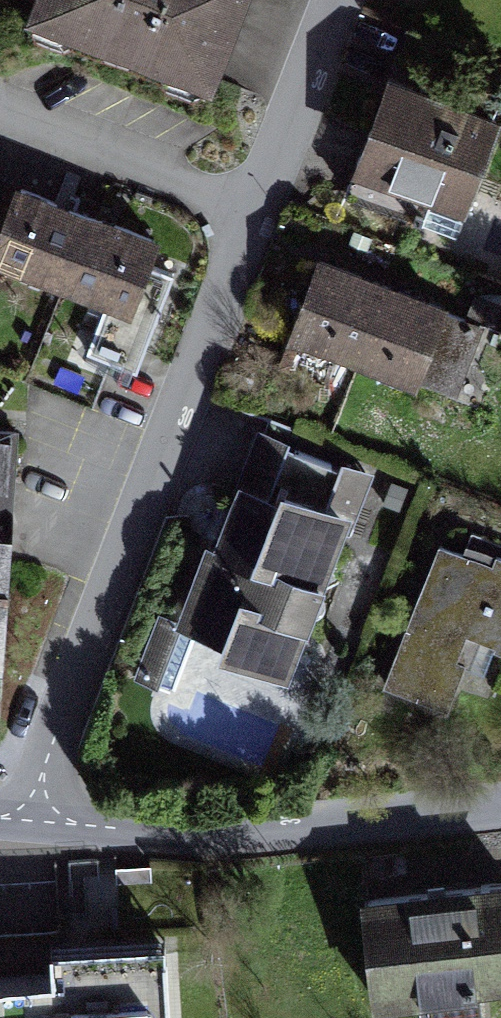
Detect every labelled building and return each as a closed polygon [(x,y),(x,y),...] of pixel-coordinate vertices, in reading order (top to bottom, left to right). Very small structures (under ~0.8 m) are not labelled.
[(3,6),(192,78),(221,0),(5,0),(3,6)] [(488,113),(372,71),(337,166),(453,209),(488,113)] [(145,239),(0,183),(0,262),(118,307),(145,239)] [(435,303),(303,253),(273,332),(405,382),(435,303)] [(283,442),(256,431),(236,482),(227,479),(168,626),(203,640),(200,648),(283,680),(348,517),(361,522),(380,476),(338,460),(333,473),(279,451),(283,442)] [(0,679),(12,433),(0,432),(0,679)] [(431,536),(381,681),(457,707),(480,642),(500,649),(500,561),(431,536)] [(350,888),(362,1000),(500,986),(500,873),(350,888)] [(153,939),(31,946),(33,976),(0,978),(0,1017),(158,1017),(153,939)]
